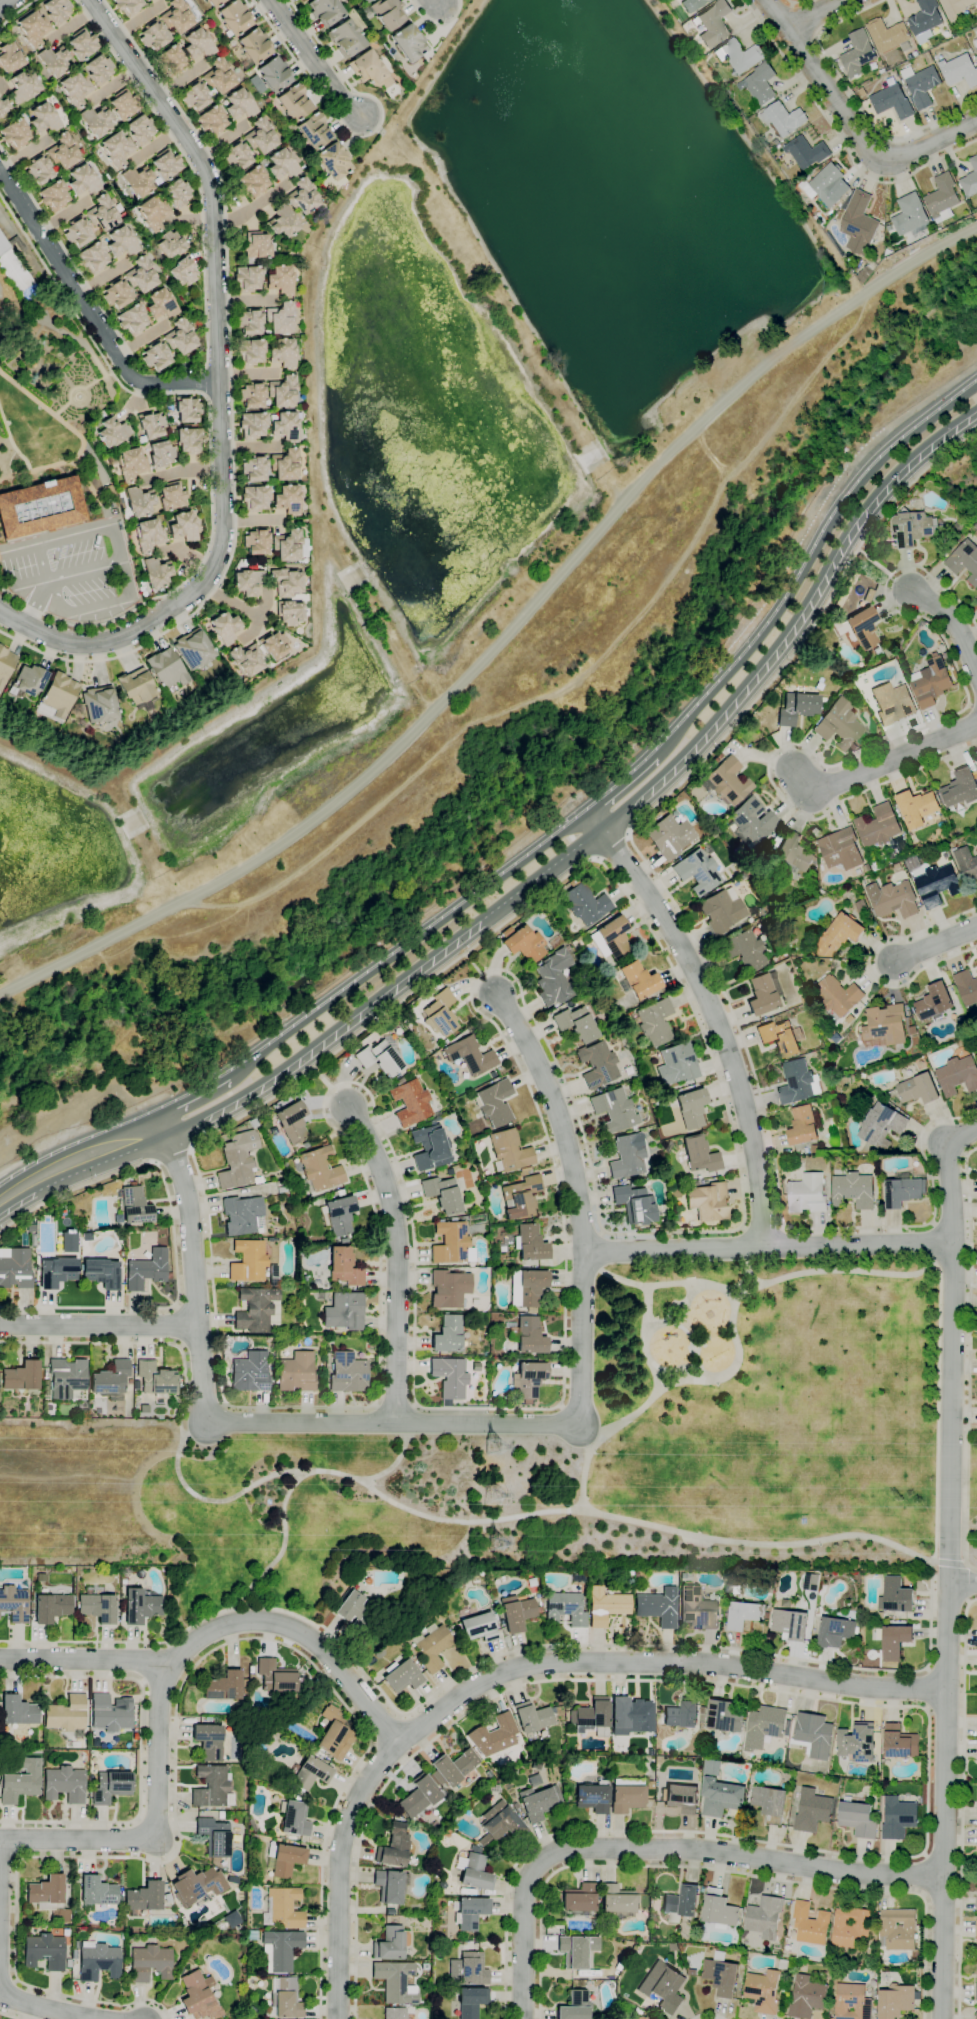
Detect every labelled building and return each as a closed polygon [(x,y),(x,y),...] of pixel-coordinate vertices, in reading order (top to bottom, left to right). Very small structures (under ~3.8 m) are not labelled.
[(42,5),(49,0),(61,0),(67,0),(74,10),(65,16),(67,19),(55,27),(46,15),(48,13),(42,5)] [(115,4),(112,0),(140,0),(143,4),(138,7),(140,10),(127,19),(122,11),(119,13),(114,5),(115,4)] [(168,2),(172,0),(181,0),(183,3),(183,2),(188,8),(187,9),(194,19),(191,20),(193,23),(177,35),(171,27),(167,29),(158,17),(170,9),(169,8),(171,7),(168,2)] [(213,9),(206,0),(225,0),(219,5),(216,7),(215,7),(213,9)] [(232,1),(233,0),(237,0),(241,6),(243,4),(249,12),(247,13),(253,23),(239,33),(239,34),(236,36),(233,38),(228,30),(227,31),(222,25),(223,24),(220,19),(222,18),(217,12),(229,3),(228,3),(231,1),(232,1)] [(311,1),(310,0),(334,0),(335,1),(336,0),(341,7),(340,8),(344,14),(342,16),(342,17),(339,19),(338,18),(324,29),(320,24),(319,25),(316,19),(315,20),(309,12),(312,11),(307,4),(311,1)] [(360,13),(378,0),(380,2),(383,0),(397,0),(397,1),(398,0),(402,6),(399,8),(407,18),(387,33),(385,31),(384,31),(381,26),(382,25),(377,18),(376,19),(375,17),(372,12),(364,17),(360,13)] [(693,11),(685,0),(713,0),(707,4),(706,2),(693,11)] [(713,5),(720,0),(724,0),(732,11),(720,20),(731,35),(716,45),(715,44),(707,49),(699,37),(706,32),(696,17),(713,5)] [(916,1),(918,0),(935,0),(939,7),(936,9),(943,23),(924,33),(927,39),(918,43),(906,20),(916,15),(916,14),(918,13),(921,11),(920,8),(916,1)] [(948,20),(938,0),(976,0),(976,2),(966,8),(965,11),(957,15),(956,17),(956,19),(955,20),(954,20),(952,21),(950,21),(948,20)] [(32,50),(27,42),(26,43),(22,37),(23,37),(17,27),(19,25),(17,22),(34,11),(39,19),(43,16),(52,29),(40,37),(40,38),(39,39),(42,43),(38,46),(39,47),(37,48),(36,47),(32,50)] [(153,52),(149,46),(145,48),(139,39),(142,36),(140,33),(145,29),(143,27),(155,18),(158,22),(164,31),(162,32),(168,41),(153,52)] [(343,60),(335,48),(337,47),(335,45),(333,46),(330,41),(329,42),(324,36),(326,35),(325,33),(328,31),(328,30),(331,28),(331,29),(347,18),(351,23),(351,24),(357,33),(358,33),(367,47),(362,50),(360,48),(343,60)] [(880,55),(865,25),(868,23),(868,22),(877,18),(877,19),(880,18),(886,30),(893,26),(899,23),(902,22),(911,39),(880,55)] [(408,64),(399,51),(398,52),(393,46),(395,45),(389,37),(392,35),(392,34),(395,32),(409,23),(410,25),(411,25),(417,33),(419,32),(425,41),(422,43),(427,50),(423,53),(423,54),(420,56),(420,55),(408,64)] [(78,62),(71,52),(73,50),(67,42),(72,38),(71,36),(83,27),(89,36),(92,34),(96,41),(95,42),(99,47),(84,58),(84,59),(82,61),(81,60),(78,62)] [(192,60),(189,56),(188,57),(183,48),(188,45),(183,37),(187,35),(186,33),(189,32),(190,33),(198,27),(201,32),(203,31),(209,39),(208,40),(216,52),(205,59),(201,54),(192,60)] [(253,66),(240,48),(241,47),(237,41),(249,32),(248,31),(251,29),(252,30),(256,27),(261,34),(263,32),(268,40),(267,41),(271,46),(270,47),(273,51),(259,62),(256,64),(255,64),(253,66)] [(850,80),(844,68),(839,56),(854,49),(848,35),(863,28),(869,41),(877,58),(860,66),(863,74),(850,80)] [(738,79),(736,76),(738,75),(737,74),(733,77),(731,74),(735,71),(726,58),(720,62),(713,52),(734,38),(735,39),(736,38),(741,46),(740,47),(744,52),(755,44),(757,46),(758,46),(764,55),(763,56),(765,58),(761,61),(762,62),(753,68),(752,67),(746,71),(747,72),(738,79)] [(904,53),(900,46),(907,41),(911,49),(904,53)] [(1,68),(0,68),(0,51),(0,47),(5,44),(5,45),(11,42),(21,57),(22,57),(24,59),(23,60),(25,63),(14,70),(13,68),(4,73),(1,68)] [(169,79),(163,70),(160,72),(155,65),(156,64),(153,59),(156,56),(168,48),(167,47),(170,45),(171,46),(174,44),(181,54),(179,56),(185,64),(180,67),(182,70),(169,79)] [(54,79),(51,73),(49,75),(43,67),(44,66),(36,55),(44,49),(45,51),(48,48),(51,53),(61,46),(69,58),(64,61),(69,68),(65,71),(66,72),(63,74),(62,73),(54,79)] [(383,89),(380,85),(377,87),(371,86),(369,83),(368,84),(366,81),(367,81),(366,79),(360,84),(356,78),(358,77),(356,75),(354,76),(346,64),(368,48),(377,60),(376,61),(392,83),(383,89)] [(928,65),(923,55),(929,52),(934,62),(928,65)] [(975,69),(976,68),(976,86),(970,89),(964,77),(962,78),(963,80),(949,86),(937,63),(944,60),(946,63),(967,53),(975,69)] [(97,87),(88,75),(90,73),(84,65),(99,54),(103,60),(107,57),(116,70),(107,76),(109,79),(97,87)] [(273,96),(271,93),(267,96),(263,90),(266,88),(262,82),(263,81),(259,76),(261,75),(257,69),(269,60),(268,60),(271,57),(272,58),(276,55),(281,62),(283,61),(288,68),(286,70),(293,80),(287,84),(288,85),(273,96)] [(219,95),(213,87),(209,89),(200,77),(212,69),(211,68),(213,67),(210,63),(214,60),(213,58),(215,57),(216,58),(220,56),(225,63),(226,62),(230,68),(229,69),(236,79),(233,81),(235,83),(219,95)] [(754,110),(751,105),(756,101),(746,87),(741,91),(736,85),(751,75),(750,74),(755,71),(753,70),(766,60),(776,75),(766,82),(776,96),(760,108),(759,106),(754,110)] [(864,73),(861,68),(868,64),(871,70),(864,73)] [(918,112),(914,104),(912,105),(909,98),(912,96),(905,81),(904,82),(899,72),(910,66),(914,75),(933,65),(942,84),(935,87),(935,88),(926,92),(932,105),(918,112)] [(74,110),(69,103),(68,104),(64,98),(65,97),(58,87),(61,85),(59,82),(75,71),(81,79),(85,76),(94,89),(83,96),(84,98),(82,100),(84,103),(80,106),(81,107),(79,109),(78,108),(74,110)] [(16,105),(8,94),(14,90),(8,80),(20,72),(24,78),(31,73),(33,77),(34,76),(36,79),(35,79),(41,88),(35,91),(36,93),(28,98),(16,105)] [(900,121),(893,107),(877,116),(868,98),(869,97),(881,91),(877,83),(894,75),(897,82),(904,93),(906,97),(915,114),(900,121)] [(195,112),(191,106),(187,108),(180,99),(184,96),(182,94),(187,90),(185,87),(197,79),(200,82),(200,83),(206,91),(204,92),(210,101),(195,112)] [(292,122),(287,115),(286,116),(283,112),(284,111),(275,98),(291,86),(294,84),(296,82),(298,85),(299,84),(304,90),(305,89),(310,95),(308,96),(307,97),(314,107),(298,119),(299,119),(295,122),(294,121),(292,122)] [(233,120),(231,117),(230,117),(225,108),(230,105),(225,98),(229,95),(228,94),(231,92),(232,93),(240,87),(243,93),(245,91),(251,99),(250,100),(258,112),(250,117),(249,116),(246,118),(243,114),(233,120)] [(862,98),(857,91),(862,87),(867,95),(862,98)] [(120,122),(113,112),(115,110),(109,102),(114,98),(113,96),(124,88),(131,97),(134,95),(138,101),(137,101),(141,107),(126,118),(126,119),(124,121),(123,120),(120,122)] [(4,114),(0,117),(0,101),(5,99),(7,102),(8,102),(10,104),(8,104),(11,108),(4,113),(4,114)] [(783,139),(771,122),(766,126),(759,115),(764,112),(763,111),(779,101),(789,115),(800,108),(808,121),(783,139)] [(36,134),(28,122),(34,119),(29,111),(44,102),(48,107),(50,106),(55,114),(54,114),(61,127),(53,132),(52,130),(49,132),(46,128),(36,134)] [(211,139),(205,130),(202,132),(197,125),(199,124),(195,119),(198,117),(210,108),(209,107),(212,105),(213,106),(216,104),(223,114),(221,116),(227,124),(222,128),(224,130),(211,139)] [(96,139),(92,134),(91,135),(85,127),(86,126),(78,115),(85,109),(87,111),(90,108),(93,113),(103,106),(111,117),(106,121),(111,129),(107,131),(108,132),(105,134),(104,133),(96,139)] [(313,153),(306,144),(305,145),(302,140),(304,139),(295,127),(311,115),(314,112),(314,113),(317,111),(318,113),(319,113),(324,118),(322,119),(324,122),(323,123),(326,127),(332,137),(318,147),(318,148),(315,150),(316,151),(313,153)] [(138,147),(130,135),(132,134),(126,125),(141,114),(145,120),(149,118),(155,127),(152,130),(154,133),(148,137),(150,139),(138,147)] [(261,155),(255,147),(251,150),(242,137),(254,129),(253,128),(255,127),(252,123),(256,120),(255,119),(257,117),(257,119),(261,116),(266,123),(267,122),(272,129),(271,129),(278,139),(275,141),(277,144),(261,155)] [(4,144),(0,137),(2,136),(0,133),(0,130),(14,121),(13,120),(16,118),(17,119),(19,117),(28,131),(26,132),(30,138),(25,141),(26,143),(13,152),(7,142),(4,144)] [(62,170),(57,162),(53,164),(44,151),(56,143),(58,142),(55,137),(59,135),(58,133),(60,133),(61,134),(65,131),(69,138),(70,138),(74,144),(73,145),(80,155),(77,156),(79,159),(62,170)] [(116,170),(111,163),(110,164),(106,158),(107,157),(100,147),(103,145),(101,143),(117,131),(123,139),(127,136),(135,149),(124,157),(124,158),(123,159),(126,164),(122,166),(123,167),(121,169),(120,168),(116,170)] [(802,172),(801,170),(789,152),(786,155),(781,148),(801,134),(810,148),(822,140),(832,155),(818,164),(817,162),(802,172)] [(237,172),(233,167),(229,169),(222,159),(226,157),(224,153),(229,150),(227,147),(239,138),(242,143),(248,151),(246,153),(252,161),(237,172)] [(330,182),(325,176),(328,174),(321,166),(320,166),(315,159),(316,158),(314,156),(317,153),(320,150),(321,151),(335,141),(343,152),(344,151),(350,159),(347,161),(352,168),(348,171),(349,172),(346,174),(345,173),(333,182),(332,181),(330,182)] [(275,181),(272,177),(267,169),(272,165),(267,158),(271,155),(270,154),(273,152),(274,153),(281,147),(285,153),(287,151),(293,160),(292,160),(300,172),(292,177),(291,176),(288,178),(285,174),(275,181)] [(162,182),(154,172),(157,170),(151,162),(156,159),(154,156),(166,148),(173,156),(175,154),(180,161),(179,162),(182,167),(167,178),(168,179),(165,181),(165,180),(162,182)] [(37,186),(34,180),(30,182),(24,173),(27,170),(25,167),(31,163),(29,161),(41,153),(49,166),(48,167),(53,176),(37,186)] [(968,160),(976,156),(976,193),(967,198),(958,181),(966,177),(966,175),(974,171),(968,160)] [(829,210),(818,198),(819,196),(817,194),(812,199),(803,190),(808,185),(808,184),(831,162),(836,167),(840,170),(839,171),(844,176),(837,183),(838,184),(832,189),(841,199),(829,210)] [(75,196),(68,184),(73,181),(68,173),(83,163),(87,169),(89,168),(94,176),(93,177),(101,189),(92,194),(91,192),(88,194),(86,190),(75,196)] [(253,199),(246,190),(244,192),(239,185),(241,184),(237,179),(252,168),(251,167),(254,165),(255,166),(258,164),(265,175),(263,176),(268,184),(264,188),(265,190),(253,199)] [(138,199),(134,194),(133,195),(127,187),(128,187),(119,175),(127,169),(129,171),(132,168),(135,173),(144,166),(153,178),(148,181),(152,188),(149,191),(149,192),(147,194),(146,193),(138,199)] [(808,179),(804,175),(813,169),(816,173),(808,179)] [(937,225),(934,220),(934,221),(923,198),(939,190),(933,179),(948,172),(955,186),(953,187),(960,203),(946,210),(950,218),(937,225)] [(302,215),(297,208),(293,210),(284,197),(295,189),(295,188),(297,187),(294,183),(297,180),(297,179),(298,178),(299,179),(303,176),(308,183),(309,183),(313,189),(312,189),(319,199),(317,201),(319,203),(302,215)] [(175,212),(166,199),(169,197),(163,189),(177,178),(181,184),(185,182),(192,191),(188,194),(190,197),(185,200),(187,203),(175,212)] [(52,213),(47,204),(44,206),(40,199),(41,199),(37,193),(53,183),(52,182),(55,180),(56,181),(59,179),(67,193),(65,194),(69,200),(64,203),(65,205),(52,213)] [(864,256),(845,247),(850,237),(839,232),(842,225),(841,224),(847,211),(840,208),(852,190),(855,191),(856,189),(872,196),(864,215),(880,222),(878,227),(883,228),(883,240),(876,240),(877,228),(872,239),(875,240),(872,245),(870,244),(864,256)] [(899,237),(890,219),(902,213),(896,201),(915,191),(923,208),(930,222),(925,224),(928,231),(916,237),(912,230),(899,237)] [(101,232),(96,224),(92,226),(84,213),(96,206),(95,205),(97,204),(94,199),(98,197),(97,196),(99,194),(100,196),(104,193),(109,200),(113,206),(113,207),(119,217),(117,218),(119,221),(101,232)] [(153,234),(147,227),(142,222),(144,221),(136,211),(139,209),(137,207),(153,195),(159,203),(163,200),(172,213),(160,221),(161,222),(159,223),(162,227),(158,230),(159,231),(157,232),(156,232),(153,234)] [(284,238),(279,231),(274,235),(269,227),(269,226),(266,223),(275,216),(273,212),(276,209),(275,208),(283,202),(291,214),(292,213),(297,221),(295,222),(299,228),(291,233),(292,235),(289,237),(288,236),(284,238)] [(822,219),(820,216),(825,211),(828,214),(822,219)] [(77,248),(73,242),(69,244),(63,235),(67,232),(64,229),(70,226),(68,223),(80,215),(89,228),(87,229),(92,238),(77,248)] [(114,258),(107,246),(112,242),(107,235),(112,232),(111,231),(113,230),(114,231),(122,225),(126,231),(128,230),(133,238),(132,238),(140,251),(131,256),(130,255),(128,257),(124,252),(114,258)] [(170,262),(168,258),(165,260),(155,245),(161,240),(158,237),(168,230),(170,234),(174,231),(177,236),(180,235),(188,247),(177,255),(178,257),(170,262)] [(246,265),(245,258),(244,258),(244,252),(242,252),(242,244),(246,243),(245,233),(260,232),(260,234),(266,234),(267,244),(269,244),(269,257),(266,257),(266,259),(263,259),(263,257),(254,258),(251,258),(252,264),(246,265)] [(10,248),(0,256),(0,234),(6,242),(16,235),(26,250),(22,253),(15,243),(9,247),(10,248)] [(92,275),(86,266),(83,268),(79,261),(80,260),(76,255),(92,245),(91,243),(94,242),(95,243),(98,241),(107,255),(104,256),(108,261),(103,265),(104,267),(92,275)] [(25,303),(0,268),(0,256),(10,248),(41,292),(25,303)] [(178,287),(167,271),(176,265),(175,263),(187,254),(195,266),(193,268),(197,273),(193,276),(196,279),(186,286),(184,282),(178,287)] [(140,294),(135,286),(131,288),(123,275),(135,267),(134,267),(136,266),(133,261),(137,259),(136,257),(138,256),(139,257),(143,255),(148,262),(149,262),(153,268),(152,269),(158,279),(156,280),(158,283),(140,294)] [(868,278),(864,275),(868,270),(866,268),(871,262),(875,264),(869,272),(871,273),(868,278)] [(237,293),(236,282),(233,282),(233,274),(235,274),(235,268),(253,267),(253,266),(256,265),(256,267),(259,267),(260,280),(258,280),(258,289),(252,290),(253,292),(237,293)] [(281,296),(281,294),(278,295),(277,289),(266,290),(265,285),(265,275),(271,275),(271,266),(276,266),(276,265),(279,265),(279,266),(289,266),(289,272),(291,272),(292,282),(291,282),(291,296),(281,296)] [(860,282),(856,277),(861,273),(865,278),(860,282)] [(116,310),(112,304),(108,306),(102,296),(106,294),(103,291),(109,287),(107,285),(119,277),(128,289),(126,291),(132,299),(116,310)] [(153,320),(146,308),(151,304),(146,297),(151,294),(150,293),(153,291),(153,292),(162,287),(165,293),(167,291),(172,300),(171,300),(179,312),(170,318),(169,317),(167,319),(163,314),(153,320)] [(269,334),(269,324),(264,324),(264,309),(280,308),(280,302),(285,302),(285,300),(287,300),(287,302),(292,301),(292,310),(293,310),(293,318),(293,327),(290,327),(290,334),(269,334)] [(131,337),(125,328),(122,330),(118,323),(120,322),(116,317),(131,307),(130,305),(133,303),(134,305),(137,303),(146,317),(143,318),(147,323),(142,326),(143,329),(131,337)] [(241,335),(240,328),(235,328),(234,317),(240,317),(240,313),(246,312),(246,309),(260,308),(261,324),(259,324),(259,334),(241,335)] [(179,356),(174,348),(170,350),(162,337),(174,329),(173,329),(175,328),(172,323),(176,320),(176,319),(177,318),(178,319),(182,317),(187,324),(188,324),(192,330),(191,331),(197,341),(195,342),(197,345),(179,356)] [(155,372),(151,366),(147,368),(141,358),(145,356),(143,353),(148,349),(146,346),(158,338),(167,351),(165,353),(171,361),(155,372)] [(284,370),(284,368),(280,368),(280,362),(268,363),(268,359),(267,349),(274,348),(274,340),(278,340),(278,338),(281,338),(281,339),(291,339),(292,345),(294,345),(294,355),(294,370),(284,370)] [(240,366),(239,356),(235,356),(235,348),(238,348),(237,341),(255,340),(255,339),(259,339),(259,340),(262,340),(263,353),(260,353),(260,363),(255,363),(255,366),(240,366)] [(272,407),(271,396),(267,398),(267,382),(282,382),(282,375),(287,375),(287,373),(289,373),(289,375),(294,375),(294,383),(296,383),(296,391),(295,391),(295,403),(294,403),(294,407),(272,407)] [(243,408),(243,401),(238,402),(238,390),(242,390),(242,386),(248,385),(248,382),(263,381),(263,386),(263,397),(261,397),(262,408),(243,408)] [(178,423),(178,412),(175,412),(174,397),(190,396),(190,399),(196,399),(196,403),(200,403),(201,415),(196,415),(196,422),(178,423)] [(145,440),(142,430),(141,430),(137,415),(151,412),(152,415),(158,413),(159,417),(163,416),(166,427),(161,429),(163,435),(145,440)] [(242,439),(242,429),(238,429),(238,421),(240,421),(240,414),(258,413),(258,412),(261,412),(261,413),(265,413),(265,426),(263,426),(263,436),(257,436),(257,439),(242,439)] [(282,443),(281,436),(271,436),(269,423),(276,422),(275,414),(280,414),(280,413),(283,413),(290,413),(299,412),(299,419),(296,419),(296,427),(295,427),(295,428),(296,437),(300,436),(300,441),(296,441),(282,443)] [(106,448),(100,440),(99,440),(98,438),(99,437),(96,433),(104,429),(100,423),(112,415),(119,426),(123,423),(125,426),(127,425),(132,433),(120,441),(121,442),(112,447),(111,445),(106,448)] [(185,455),(185,452),(179,452),(179,442),(176,442),(176,430),(179,430),(179,428),(182,428),(182,429),(201,429),(201,436),(203,436),(203,444),(200,444),(200,455),(185,455)] [(152,471),(149,456),(151,455),(148,445),(166,441),(168,447),(172,446),(175,458),(171,459),(172,462),(166,464),(167,467),(152,471)] [(128,484),(128,483),(123,484),(121,475),(120,475),(118,468),(121,467),(118,452),(119,452),(138,447),(141,457),(145,456),(149,471),(135,474),(135,475),(133,475),(135,481),(130,482),(130,483),(128,484)] [(275,480),(274,470),(271,470),(270,454),(285,454),(285,448),(289,448),(289,447),(292,447),(292,448),(296,448),(297,457),(298,457),(298,464),(297,464),(297,475),(294,475),(294,479),(275,480)] [(246,481),(245,474),(242,474),(241,463),(245,463),(244,459),(262,458),(262,455),(265,455),(266,470),(263,470),(264,480),(246,481)] [(4,541),(0,526),(0,494),(13,491),(35,485),(39,484),(39,483),(51,480),(51,481),(64,478),(74,475),(86,520),(4,541)] [(165,512),(165,511),(162,511),(159,499),(161,498),(159,489),(165,487),(164,484),(178,481),(181,491),(184,490),(187,499),(185,499),(186,505),(168,510),(169,511),(165,512)] [(289,517),(289,514),(285,514),(284,510),(272,510),(272,495),(279,494),(278,486),(282,486),(282,485),(286,485),(296,485),(296,492),(299,492),(299,501),(298,501),(299,516),(289,517)] [(259,513),(244,513),(244,502),(240,502),(240,494),(242,494),(242,487),(259,487),(259,486),(262,486),(262,487),(266,487),(266,499),(265,499),(265,509),(259,509),(259,513)] [(133,518),(132,512),(130,512),(128,503),(125,489),(134,487),(135,489),(138,488),(140,493),(151,490),(155,504),(149,506),(151,514),(146,515),(146,516),(143,517),(143,516),(133,518)] [(898,550),(897,534),(894,535),(892,519),(895,516),(898,516),(898,513),(903,507),(908,511),(909,513),(924,512),(924,514),(926,514),(926,517),(932,517),(934,537),(922,538),(922,539),(913,540),(914,548),(898,550)] [(184,543),(182,537),(170,540),(167,526),(173,524),(171,517),(174,516),(174,515),(178,514),(190,511),(191,517),(193,517),(195,526),(194,527),(195,527),(198,539),(184,543)] [(141,555),(139,546),(138,547),(136,539),(137,539),(133,524),(136,524),(135,523),(156,518),(158,528),(163,527),(166,542),(152,546),(151,547),(152,552),(141,555)] [(958,532),(955,529),(954,524),(958,521),(963,521),(966,526),(963,531),(958,532)] [(974,523),(976,525),(976,530),(975,532),(972,533),(969,531),(968,527),(971,524),(974,523)] [(248,555),(247,547),(246,547),(246,536),(247,536),(247,532),(245,533),(245,531),(248,531),(248,532),(253,531),(253,529),(267,528),(268,543),(266,543),(266,554),(248,555)] [(277,561),(277,551),(272,551),(271,536),(288,535),(287,530),(292,530),(292,529),(294,528),(294,529),(299,529),(300,539),(305,539),(306,555),(297,555),(298,560),(277,561)] [(976,548),(976,547),(976,586),(974,589),(966,580),(971,574),(964,567),(956,575),(943,563),(967,538),(975,546),(975,547),(976,548)] [(151,590),(149,583),(147,583),(145,574),(146,574),(142,560),(151,557),(152,560),(155,559),(157,564),(167,561),(171,574),(165,576),(167,586),(163,587),(163,588),(159,589),(158,587),(151,590)] [(276,598),(276,581),(268,582),(268,579),(267,579),(267,576),(268,576),(268,571),(277,571),(277,570),(285,569),(285,573),(294,573),(294,572),(301,572),(301,592),(291,593),(292,597),(276,598)] [(243,597),(242,591),(234,591),(234,587),(232,587),(232,584),(234,584),(234,582),(233,582),(233,573),(239,573),(239,571),(249,570),(249,571),(263,571),(264,580),(262,580),(262,584),(256,585),(257,596),(243,597)] [(868,603),(862,601),(867,589),(873,591),(868,603)] [(284,626),(284,622),(280,622),(280,615),(277,615),(277,600),(282,600),(282,601),(291,601),(291,603),(302,603),(302,622),(296,622),(296,626),(284,626)] [(861,652),(851,634),(843,620),(868,605),(876,620),(869,623),(873,630),(872,631),(878,642),(861,652)] [(224,648),(217,636),(216,636),(211,628),(213,627),(210,622),(218,617),(217,615),(220,613),(220,614),(224,612),(228,619),(235,615),(240,624),(235,627),(236,630),(231,633),(235,639),(231,641),(232,643),(224,648)] [(190,671),(180,655),(179,655),(172,645),(176,643),(174,641),(182,636),(185,640),(189,637),(188,637),(197,631),(197,632),(199,631),(214,655),(208,659),(209,660),(202,664),(201,663),(190,671)] [(271,661),(265,651),(263,653),(258,646),(260,645),(257,640),(261,638),(263,640),(276,632),(278,635),(282,633),(288,643),(284,646),(287,651),(271,661)] [(246,678),(237,664),(244,660),(243,659),(234,665),(230,661),(232,660),(227,652),(230,651),(229,650),(231,648),(232,649),(237,646),(240,650),(242,649),(243,650),(254,643),(262,656),(258,658),(264,667),(246,678)] [(18,657),(0,693),(0,646),(3,647),(2,649),(18,657)] [(165,692),(163,690),(162,690),(162,689),(161,689),(160,686),(159,687),(157,684),(158,683),(144,659),(153,654),(153,655),(157,652),(160,657),(161,657),(159,653),(169,646),(189,680),(180,686),(177,681),(176,681),(178,684),(165,692)] [(921,711),(909,682),(931,674),(926,661),(932,658),(931,655),(936,652),(938,656),(940,655),(953,687),(940,692),(939,689),(931,693),(936,705),(921,711)] [(945,660),(942,654),(947,652),(950,658),(945,660)] [(23,698),(15,694),(15,695),(9,692),(13,684),(12,684),(13,681),(22,666),(28,669),(30,666),(32,667),(32,666),(46,673),(37,691),(35,691),(32,697),(26,694),(23,698)] [(144,713),(141,708),(137,710),(130,696),(125,699),(114,678),(122,674),(123,676),(126,674),(127,675),(142,667),(159,699),(152,702),(155,708),(144,713)] [(60,724),(34,711),(38,702),(40,703),(40,702),(39,701),(42,695),(43,695),(55,670),(64,675),(64,676),(69,679),(81,685),(77,692),(78,693),(70,709),(69,708),(64,721),(62,720),(60,724)] [(853,685),(850,679),(855,676),(859,681),(853,685)] [(882,727),(876,713),(879,711),(870,690),(888,682),(892,690),(905,685),(917,712),(882,727)] [(103,723),(102,719),(88,723),(83,704),(80,694),(85,693),(84,691),(93,688),(93,690),(100,688),(100,691),(111,688),(116,708),(114,709),(115,710),(117,718),(110,719),(110,721),(103,723)] [(794,728),(777,727),(777,726),(778,709),(783,709),(784,693),(793,694),(793,695),(818,696),(816,714),(810,714),(809,717),(797,716),(797,712),(795,712),(794,728)] [(845,752),(836,745),(841,739),(832,732),(824,742),(811,731),(815,726),(813,724),(819,716),(820,718),(833,702),(839,695),(851,706),(847,710),(855,717),(853,719),(864,729),(845,752)] [(731,807),(728,804),(726,805),(719,798),(711,789),(706,794),(698,785),(705,778),(704,777),(729,754),(741,767),(733,775),(740,783),(746,778),(754,786),(731,807)] [(969,766),(976,786),(976,800),(967,804),(965,800),(947,808),(946,806),(943,807),(937,794),(941,793),(939,789),(950,785),(949,783),(957,780),(954,772),(969,766)] [(909,831),(895,796),(910,790),(913,798),(920,795),(921,796),(932,792),(940,810),(922,817),(925,825),(909,831)] [(879,846),(878,843),(865,848),(853,820),(864,816),(867,823),(877,819),(872,808),(888,801),(902,832),(889,838),(891,841),(879,846)] [(749,851),(722,823),(728,817),(744,802),(756,815),(754,817),(757,821),(768,810),(779,823),(771,831),(754,846),(749,851)] [(665,863),(643,832),(668,813),(677,825),(684,820),(696,836),(676,849),(679,853),(665,863)] [(845,872),(844,870),(844,871),(834,868),(835,866),(828,869),(816,841),(851,826),(857,840),(854,842),(859,854),(861,853),(864,863),(863,863),(863,864),(845,872)] [(792,874),(779,866),(782,861),(773,856),(787,830),(801,838),(798,844),(806,849),(805,851),(815,856),(806,873),(796,868),(792,874)] [(972,858),(976,856),(976,879),(965,883),(952,852),(967,846),(972,858)] [(697,898),(690,889),(696,884),(690,875),(681,882),(670,867),(679,860),(679,861),(698,847),(705,857),(703,858),(705,860),(709,856),(716,866),(713,869),(721,880),(703,894),(697,898)] [(874,873),(870,863),(876,861),(880,870),(874,873)] [(865,873),(862,866),(868,863),(871,870),(865,873)] [(926,911),(920,897),(921,897),(913,879),(926,873),(924,871),(935,866),(937,869),(950,864),(960,886),(959,886),(962,892),(951,897),(948,889),(937,893),(942,904),(926,911)] [(903,920),(898,909),(891,912),(892,913),(881,918),(880,917),(877,918),(864,887),(876,882),(880,890),(881,890),(880,887),(891,883),(893,889),(895,888),(894,886),(901,883),(901,882),(905,880),(906,881),(908,880),(917,900),(914,901),(919,913),(903,920)] [(585,927),(577,916),(574,918),(567,909),(570,907),(562,895),(582,881),(591,893),(589,894),(593,900),(603,894),(613,908),(601,916),(601,915),(585,927)] [(714,937),(706,922),(708,921),(705,914),(702,916),(695,904),(723,889),(730,901),(737,897),(747,914),(726,926),(728,930),(714,937)] [(760,917),(756,908),(763,904),(767,912),(760,917)] [(833,957),(816,956),(809,951),(825,932),(826,933),(842,912),(848,916),(849,914),(856,919),(854,921),(865,930),(856,942),(849,938),(844,944),(842,942),(841,943),(843,944),(833,957)] [(615,961),(604,944),(603,944),(595,930),(619,914),(628,928),(621,932),(626,939),(624,940),(631,950),(615,961)] [(530,965),(522,955),(521,956),(516,950),(509,955),(500,942),(503,940),(499,934),(510,925),(514,931),(523,924),(531,935),(535,932),(545,945),(541,948),(545,953),(530,965)] [(746,974),(738,958),(740,957),(738,953),(726,959),(718,944),(748,928),(755,941),(758,939),(763,949),(760,951),(767,963),(746,974)] [(545,1008),(537,994),(541,991),(539,988),(539,989),(534,981),(540,978),(534,968),(537,967),(536,964),(539,962),(541,965),(542,964),(540,961),(553,954),(552,952),(563,946),(564,948),(573,964),(560,972),(566,983),(575,977),(583,990),(558,1004),(557,1002),(545,1008)] [(636,1001),(628,987),(629,986),(619,969),(636,959),(642,970),(643,969),(647,976),(654,972),(662,987),(636,1001)] [(775,978),(782,994),(775,997),(779,1006),(752,1017),(746,1002),(753,999),(750,992),(752,991),(748,980),(766,973),(775,969),(775,978)] [(973,979),(976,977),(976,1003),(965,1008),(952,976),(968,969),(973,979)] [(833,1025),(823,1014),(826,1011),(819,1003),(821,1001),(812,990),(821,981),(820,979),(825,974),(827,976),(829,974),(831,976),(832,975),(841,984),(840,985),(844,990),(853,983),(865,996),(857,1003),(840,1019),(833,1025)] [(919,1022),(912,1004),(923,999),(923,998),(930,995),(927,987),(942,981),(954,1008),(939,1014),(919,1022)] [(435,991),(431,987),(436,983),(439,988),(435,991)] [(442,1038),(426,1018),(427,1017),(422,1010),(434,1001),(432,998),(445,987),(456,1001),(444,1010),(445,1011),(447,1010),(455,1020),(453,1021),(457,1027),(442,1038)] [(652,1048),(649,1041),(646,1042),(643,1036),(642,1036),(637,1027),(632,1029),(626,1016),(635,1012),(635,1011),(666,996),(674,1013),(661,1018),(663,1022),(665,1021),(673,1038),(652,1048)] [(595,1026),(593,1022),(598,1019),(589,1005),(594,1002),(605,1020),(595,1026)] [(864,1049),(863,1040),(861,1026),(868,1025),(866,1009),(880,1007),(880,1010),(887,1009),(886,1006),(903,1003),(906,1020),(902,1021),(905,1044),(885,1047),(885,1045),(864,1049)] [(582,1045),(579,1039),(576,1040),(571,1029),(573,1028),(572,1026),(559,1032),(551,1017),(567,1009),(569,1013),(583,1006),(599,1036),(582,1045)] [(783,1059),(780,1053),(778,1054),(773,1042),(776,1041),(775,1039),(762,1044),(756,1028),(772,1022),(774,1026),(788,1020),(789,1021),(795,1018),(799,1027),(800,1026),(804,1038),(795,1041),(800,1053),(783,1059)] [(850,1027),(847,1024),(853,1019),(856,1022),(850,1027)] [(910,1035),(908,1028),(914,1026),(916,1033),(910,1035)] [(471,1078),(460,1056),(448,1063),(441,1049),(454,1042),(454,1043),(472,1034),(478,1046),(475,1047),(479,1055),(491,1049),(499,1064),(471,1078)] [(389,1078),(384,1073),(383,1074),(375,1064),(377,1062),(376,1060),(364,1069),(354,1056),(368,1045),(370,1049),(383,1039),(382,1037),(390,1036),(390,1040),(393,1040),(395,1050),(398,1049),(399,1057),(397,1057),(404,1067),(389,1078)] [(588,1091),(581,1075),(591,1070),(586,1061),(580,1064),(575,1053),(602,1040),(608,1053),(611,1051),(617,1062),(614,1064),(620,1076),(588,1091)] [(661,1086),(655,1068),(664,1065),(659,1051),(688,1041),(701,1076),(685,1082),(684,1079),(670,1084),(670,1082),(661,1086)] [(972,1055),(976,1067),(976,1090),(968,1094),(964,1083),(954,1087),(957,1095),(946,1099),(934,1070),(947,1065),(946,1061),(957,1057),(959,1060),(972,1055)] [(781,1105),(776,1088),(787,1086),(786,1079),(784,1079),(781,1067),(783,1067),(782,1063),(804,1058),(807,1072),(811,1071),(814,1083),(810,1084),(814,1098),(790,1104),(790,1103),(781,1105)] [(924,1105),(921,1098),(914,1101),(914,1099),(902,1104),(894,1086),(928,1072),(940,1099),(924,1105)] [(407,1082),(415,1078),(421,1091),(425,1089),(430,1100),(427,1101),(432,1114),(415,1122),(415,1123),(401,1129),(394,1113),(404,1108),(400,1098),(392,1102),(387,1091),(395,1087),(396,1087),(394,1083),(403,1077),(407,1082)] [(493,1129),(486,1116),(483,1118),(478,1108),(481,1106),(474,1093),(505,1078),(513,1094),(499,1100),(501,1104),(505,1102),(513,1119),(493,1129)] [(604,1136),(600,1124),(609,1121),(605,1111),(594,1115),(588,1098),(603,1093),(603,1092),(621,1086),(625,1099),(629,1098),(633,1110),(632,1110),(633,1115),(638,1113),(641,1123),(614,1132),(604,1136)] [(685,1131),(679,1112),(674,1096),(703,1087),(707,1103),(700,1105),(702,1113),(701,1113),(704,1126),(685,1131)] [(292,1145),(283,1128),(282,1128),(274,1114),(299,1100),(307,1114),(300,1118),(303,1125),(302,1126),(308,1136),(292,1145)] [(885,1152),(875,1146),(874,1147),(857,1136),(862,1127),(860,1125),(865,1118),(867,1119),(878,1101),(909,1121),(900,1136),(890,1130),(884,1139),(891,1143),(885,1152)] [(790,1147),(786,1131),(794,1129),(792,1121),(794,1121),(791,1109),(809,1105),(811,1112),(817,1111),(821,1127),(815,1129),(817,1140),(790,1147)] [(448,1154),(451,1156),(452,1159),(450,1162),(432,1167),(417,1172),(412,1155),(423,1152),(422,1146),(420,1145),(419,1142),(413,1143),(409,1132),(438,1123),(442,1137),(445,1136),(449,1148),(446,1149),(447,1154),(448,1154)] [(272,1136),(269,1130),(274,1127),(277,1133),(272,1136)] [(495,1174),(491,1160),(494,1159),(491,1149),(492,1149),(488,1134),(513,1127),(514,1130),(515,1130),(519,1144),(518,1145),(519,1150),(530,1147),(535,1164),(502,1173),(501,1172),(495,1174)] [(220,1190),(216,1173),(228,1170),(227,1165),(226,1165),(221,1148),(223,1148),(222,1144),(230,1142),(229,1135),(253,1129),(253,1132),(255,1132),(259,1148),(246,1151),(247,1157),(251,1156),(253,1168),(250,1169),(253,1181),(220,1190)] [(611,1180),(608,1162),(619,1160),(617,1153),(616,1153),(613,1141),(615,1141),(614,1137),(616,1137),(615,1136),(621,1135),(621,1136),(636,1133),(637,1134),(640,1133),(645,1158),(642,1159),(645,1173),(620,1178),(611,1180)] [(705,1173),(704,1168),(689,1171),(688,1163),(687,1163),(681,1138),(700,1134),(701,1140),(704,1140),(707,1152),(704,1153),(705,1155),(719,1152),(722,1169),(705,1173)] [(667,1154),(661,1150),(667,1140),(673,1144),(667,1154)] [(308,1192),(304,1180),(305,1180),(302,1170),(303,1170),(301,1163),(299,1164),(296,1155),(303,1153),(329,1144),(333,1156),(325,1158),(329,1168),(340,1165),(345,1181),(313,1192),(313,1191),(308,1192)] [(519,1177),(518,1172),(520,1172),(519,1169),(530,1166),(532,1174),(519,1177)] [(789,1214),(788,1183),(802,1182),(802,1173),(822,1173),(822,1180),(824,1180),(824,1184),(822,1184),(822,1188),(824,1188),(824,1192),(822,1192),(823,1197),(826,1197),(827,1213),(810,1213),(810,1210),(802,1210),(803,1214),(789,1214)] [(855,1210),(855,1199),(844,1199),(844,1207),(832,1207),(832,1176),(846,1176),(846,1173),(858,1173),(858,1176),(872,1175),(873,1210),(855,1210)] [(506,1220),(503,1210),(505,1209),(500,1188),(523,1182),(522,1178),(538,1174),(542,1191),(528,1194),(529,1196),(532,1195),(535,1208),(532,1208),(533,1215),(515,1220),(514,1218),(506,1220)] [(885,1210),(885,1180),(894,1180),(894,1175),(911,1175),(911,1180),(921,1180),(921,1179),(926,1179),(926,1194),(922,1194),(922,1199),(909,1199),(909,1201),(901,1201),(901,1209),(885,1210)] [(443,1216),(442,1209),(439,1210),(436,1198),(439,1197),(438,1194),(424,1198),(420,1182),(437,1177),(438,1182),(453,1178),(461,1212),(443,1216)] [(124,1224),(123,1208),(122,1187),(129,1187),(129,1182),(136,1181),(136,1186),(141,1186),(142,1198),(144,1198),(145,1206),(152,1205),(154,1221),(124,1224)] [(698,1222),(696,1207),(688,1208),(686,1189),(709,1186),(708,1183),(725,1182),(726,1198),(723,1198),(723,1206),(727,1205),(728,1219),(698,1222)] [(630,1225),(630,1224),(627,1225),(624,1204),(614,1205),(611,1188),(628,1185),(629,1190),(645,1188),(646,1196),(652,1195),(655,1221),(630,1225)] [(333,1238),(329,1225),(324,1227),(319,1210),(326,1209),(324,1203),(351,1195),(356,1211),(348,1213),(350,1221),(349,1221),(352,1233),(333,1238)] [(227,1237),(225,1222),(228,1222),(227,1215),(224,1216),(221,1199),(237,1197),(237,1200),(261,1197),(264,1216),(262,1216),(263,1226),(255,1227),(256,1232),(227,1237)] [(431,1263),(431,1246),(442,1246),(442,1234),(434,1234),(434,1222),(443,1222),(443,1223),(464,1222),(465,1236),(468,1236),(469,1248),(465,1248),(466,1261),(431,1263)] [(34,1232),(26,1232),(26,1224),(34,1225),(34,1232)] [(519,1261),(518,1249),(514,1249),(513,1237),(518,1237),(517,1225),(537,1224),(537,1235),(539,1235),(540,1244),(547,1243),(548,1259),(519,1261)] [(263,1281),(229,1281),(229,1264),(241,1264),(241,1252),(233,1252),(233,1240),(244,1240),(244,1241),(263,1241),(263,1255),(267,1255),(267,1267),(263,1267),(263,1281)] [(356,1287),(349,1287),(348,1286),(345,1286),(345,1281),(329,1281),(329,1247),(348,1247),(348,1254),(351,1254),(351,1266),(348,1266),(348,1269),(363,1269),(363,1286),(356,1286),(356,1287)] [(143,1292),(127,1292),(127,1280),(127,1261),(151,1261),(151,1248),(166,1248),(166,1273),(171,1273),(171,1280),(166,1280),(166,1281),(160,1281),(160,1282),(157,1282),(157,1281),(151,1281),(151,1279),(143,1279),(143,1292)] [(6,1288),(0,1288),(0,1249),(28,1249),(28,1272),(32,1272),(32,1289),(15,1289),(15,1286),(13,1286),(6,1286),(6,1288)] [(56,1290),(41,1290),(41,1261),(55,1261),(55,1259),(77,1259),(77,1280),(65,1280),(65,1282),(56,1282),(56,1290)] [(118,1291),(103,1291),(103,1283),(94,1283),(94,1281),(82,1281),(82,1260),(108,1260),(108,1262),(119,1262),(118,1291)] [(277,1279),(269,1279),(269,1265),(277,1265),(277,1279)] [(537,1313),(527,1313),(527,1307),(518,1307),(518,1306),(511,1306),(511,1269),(518,1270),(518,1271),(548,1271),(548,1288),(539,1288),(539,1295),(538,1295),(538,1307),(537,1307),(537,1313)] [(462,1309),(432,1308),(432,1294),(434,1294),(434,1287),(431,1287),(431,1270),(448,1271),(448,1274),(452,1274),(452,1271),(458,1271),(458,1272),(461,1272),(464,1272),(464,1274),(471,1274),(471,1294),(463,1294),(462,1309)] [(246,1333),(246,1329),(233,1329),(234,1312),(247,1312),(247,1300),(238,1300),(238,1290),(279,1290),(279,1301),(269,1301),(269,1304),(272,1304),(272,1317),(267,1317),(267,1333),(246,1333)] [(323,1327),(322,1317),(323,1307),(331,1307),(331,1293),(363,1293),(363,1330),(347,1330),(347,1327),(323,1327)] [(460,1351),(431,1352),(431,1335),(440,1335),(440,1327),(441,1327),(441,1315),(460,1315),(460,1351)] [(546,1353),(517,1353),(517,1342),(509,1341),(509,1321),(518,1321),(518,1316),(537,1316),(537,1329),(538,1329),(538,1336),(546,1336),(546,1353)] [(269,1391),(231,1391),(231,1360),(246,1360),(246,1351),(266,1351),(266,1375),(269,1375),(269,1391)] [(315,1391),(298,1391),(298,1387),(291,1387),(291,1391),(277,1391),(278,1360),(292,1360),(293,1351),(312,1352),(312,1375),(315,1375),(315,1391)] [(366,1392),(329,1391),(329,1375),(332,1375),(332,1351),(352,1351),(352,1360),(366,1360),(366,1392)] [(71,1399),(52,1399),(52,1390),(51,1390),(51,1376),(49,1376),(49,1359),(66,1359),(65,1364),(73,1364),(73,1359),(86,1359),(86,1391),(71,1391),(71,1399)] [(115,1392),(90,1392),(90,1374),(97,1374),(97,1371),(109,1372),(109,1374),(116,1374),(116,1373),(112,1373),(112,1359),(130,1360),(130,1376),(125,1376),(125,1392),(115,1392)] [(464,1400),(441,1400),(441,1381),(444,1381),(444,1376),(430,1376),(430,1359),(464,1359),(464,1373),(467,1373),(467,1385),(464,1385),(464,1400)] [(2,1389),(2,1370),(15,1369),(15,1368),(22,1368),(22,1361),(38,1360),(38,1388),(2,1389)] [(177,1394),(141,1394),(141,1377),(137,1377),(137,1360),(155,1360),(155,1375),(157,1375),(157,1370),(171,1370),(171,1375),(177,1375),(177,1394)] [(530,1404),(524,1404),(524,1399),(517,1399),(517,1388),(512,1388),(512,1374),(517,1374),(517,1363),(546,1363),(546,1380),(538,1380),(538,1387),(537,1387),(537,1399),(530,1399),(530,1404)] [(79,1419),(77,1403),(86,1403),(87,1418),(79,1419)] [(125,1585),(120,1581),(119,1567),(136,1570),(125,1585)] [(474,1584),(472,1572),(482,1570),(483,1575),(484,1582),(474,1584)] [(416,1583),(408,1583),(408,1573),(416,1574),(416,1583)] [(587,1583),(571,1583),(572,1574),(587,1575),(587,1583)] [(816,1593),(801,1590),(804,1575),(819,1577),(816,1593)] [(913,1612),(884,1612),(884,1576),(901,1577),(901,1589),(913,1589),(913,1612)] [(528,1587),(526,1580),(534,1578),(536,1585),(528,1587)] [(724,1598),(718,1596),(719,1585),(727,1578),(724,1598)] [(10,1612),(0,1612),(0,1589),(2,1589),(2,1584),(14,1584),(14,1589),(28,1589),(28,1623),(10,1623),(10,1612)] [(731,1597),(725,1596),(727,1584),(733,1585),(733,1586),(741,1587),(740,1595),(732,1594),(731,1597)] [(606,1629),(590,1629),(590,1586),(603,1586),(603,1595),(631,1595),(631,1614),(606,1614),(606,1629)] [(689,1629),(689,1623),(681,1623),(681,1586),(699,1586),(699,1601),(718,1601),(717,1630),(689,1629)] [(115,1625),(98,1625),(98,1617),(90,1617),(90,1614),(78,1614),(78,1607),(77,1607),(77,1602),(78,1602),(78,1595),(86,1595),(86,1587),(91,1587),(91,1595),(115,1595),(115,1625)] [(675,1629),(659,1629),(659,1617),(635,1617),(635,1595),(663,1595),(663,1587),(676,1587),(675,1629)] [(142,1625),(125,1625),(125,1588),(141,1588),(141,1596),(163,1596),(163,1616),(149,1616),(149,1618),(142,1618),(142,1625)] [(346,1623),(333,1614),(351,1590),(364,1599),(365,1598),(377,1608),(366,1622),(360,1618),(357,1621),(351,1617),(346,1623)] [(586,1628),(569,1628),(569,1615),(557,1615),(557,1624),(546,1624),(546,1612),(546,1593),(581,1593),(581,1602),(582,1602),(582,1606),(581,1606),(581,1612),(586,1612),(586,1628)] [(51,1624),(35,1624),(35,1595),(72,1595),(72,1615),(60,1615),(60,1617),(51,1617),(51,1624)] [(507,1635),(500,1604),(501,1604),(499,1599),(515,1596),(515,1598),(524,1596),(525,1600),(533,1598),(535,1608),(540,1606),(542,1613),(536,1614),(537,1616),(520,1620),(523,1632),(507,1635)] [(744,1633),(728,1631),(731,1602),(765,1605),(765,1612),(769,1613),(768,1620),(764,1619),(763,1622),(751,1621),(750,1631),(744,1630),(744,1633)] [(805,1643),(788,1641),(789,1640),(783,1639),(783,1633),(770,1631),(773,1610),(808,1614),(805,1643)] [(484,1643),(481,1634),(465,1639),(459,1620),(490,1611),(494,1627),(498,1639),(484,1643)] [(829,1647),(827,1649),(822,1648),(821,1646),(817,1646),(822,1617),(857,1622),(856,1627),(858,1628),(857,1635),(855,1634),(854,1640),(843,1638),(841,1649),(829,1647)] [(430,1676),(420,1662),(424,1660),(413,1645),(414,1644),(410,1638),(418,1632),(422,1638),(428,1634),(424,1629),(432,1623),(436,1628),(441,1624),(453,1641),(452,1641),(453,1643),(445,1649),(445,1648),(435,1655),(443,1666),(430,1676)] [(901,1662),(882,1662),(882,1657),(883,1657),(883,1627),(913,1627),(913,1643),(900,1643),(901,1662)] [(379,1659),(376,1658),(373,1656),(374,1653),(379,1649),(382,1649),(384,1651),(384,1655),(379,1659)] [(396,1694),(393,1691),(392,1692),(381,1678),(387,1674),(383,1669),(393,1662),(396,1666),(407,1657),(417,1670),(425,1680),(413,1689),(409,1684),(396,1694)] [(296,1691),(261,1691),(262,1675),(257,1675),(257,1658),(275,1658),(275,1668),(296,1669),(296,1691)] [(241,1699),(225,1699),(204,1699),(204,1679),(216,1679),(216,1678),(224,1678),(224,1669),(240,1669),(240,1679),(247,1679),(247,1694),(241,1694),(241,1699)] [(254,1682),(247,1681),(248,1674),(255,1674),(254,1682)] [(39,1723),(2,1724),(2,1694),(18,1694),(18,1702),(26,1702),(26,1704),(39,1704),(39,1710),(42,1710),(42,1715),(39,1715),(39,1723)] [(71,1740),(71,1732),(59,1732),(59,1728),(44,1728),(44,1705),(62,1705),(62,1708),(67,1708),(67,1694),(84,1694),(85,1729),(84,1729),(84,1740),(71,1740)] [(92,1729),(92,1694),(109,1694),(108,1706),(114,1706),(114,1699),(120,1699),(120,1698),(132,1698),(132,1729),(117,1729),(117,1732),(105,1732),(105,1729),(92,1729)] [(607,1738),(595,1738),(595,1730),(585,1730),(585,1734),(574,1734),(574,1724),(569,1724),(569,1711),(574,1711),(574,1708),(591,1708),(591,1701),(592,1701),(592,1697),(607,1697),(607,1701),(608,1701),(608,1727),(607,1727),(607,1738)] [(627,1736),(611,1735),(612,1697),(628,1697),(628,1703),(633,1703),(633,1699),(641,1699),(641,1703),(652,1703),(652,1732),(627,1732),(627,1736)] [(741,1733),(716,1730),(706,1729),(710,1700),(733,1704),(731,1715),(743,1716),(741,1733)] [(522,1734),(514,1709),(515,1709),(514,1706),(528,1701),(529,1705),(530,1704),(532,1711),(548,1706),(554,1724),(538,1729),(522,1734)] [(663,1726),(664,1708),(681,1709),(681,1702),(697,1702),(696,1728),(680,1728),(680,1727),(663,1726)] [(705,1730),(703,1729),(703,1722),(698,1721),(700,1706),(706,1707),(704,1721),(706,1721),(705,1730)] [(752,1754),(743,1752),(746,1732),(750,1711),(759,1712),(760,1707),(787,1711),(782,1739),(765,1736),(762,1750),(753,1749),(752,1754)] [(482,1758),(464,1736),(473,1728),(483,1724),(487,1732),(497,1728),(493,1716),(508,1710),(517,1733),(512,1735),(516,1744),(482,1758)] [(556,1721),(554,1715),(562,1712),(564,1718),(556,1721)] [(827,1761),(809,1759),(809,1756),(805,1755),(807,1747),(789,1744),(790,1738),(794,1739),(798,1712),(825,1717),(824,1723),(833,1725),(827,1761)] [(323,1727),(318,1723),(323,1715),(328,1719),(323,1727)] [(339,1762),(314,1747),(331,1719),(354,1733),(348,1743),(349,1744),(339,1762)] [(874,1763),(853,1762),(853,1756),(837,1756),(837,1729),(848,1730),(848,1735),(853,1735),(853,1725),(854,1725),(854,1723),(874,1723),(873,1728),(874,1728),(874,1745),(875,1745),(875,1751),(874,1751),(874,1763)] [(221,1762),(201,1762),(202,1749),(200,1749),(200,1741),(193,1741),(193,1724),(222,1725),(221,1762)] [(911,1757),(884,1757),(884,1752),(881,1752),(881,1728),(885,1728),(885,1724),(901,1724),(900,1734),(919,1735),(919,1757),(911,1757)] [(448,1789),(429,1764),(441,1754),(449,1764),(461,1754),(460,1753),(468,1746),(480,1761),(473,1766),(474,1767),(460,1778),(460,1779),(448,1789)] [(508,1756),(506,1750),(515,1746),(518,1752),(508,1756)] [(329,1761),(313,1751),(315,1749),(331,1759),(329,1761)] [(300,1797),(295,1794),(298,1789),(288,1783),(306,1753),(333,1770),(324,1784),(314,1778),(306,1792),(304,1791),(300,1797)] [(93,1776),(91,1775),(89,1773),(90,1755),(95,1755),(98,1761),(95,1763),(97,1764),(98,1766),(98,1768),(96,1770),(94,1769),(95,1772),(95,1774),(93,1776)] [(16,1805),(0,1805),(1,1769),(15,1769),(15,1774),(24,1774),(24,1768),(21,1768),(21,1757),(40,1758),(40,1795),(17,1795),(16,1805)] [(718,1779),(702,1776),(705,1759),(721,1762),(718,1779)] [(538,1770),(531,1768),(533,1761),(540,1763),(538,1770)] [(225,1807),(191,1806),(191,1788),(206,1789),(206,1783),(203,1783),(203,1777),(195,1777),(195,1765),(227,1766),(227,1773),(226,1773),(226,1780),(230,1780),(229,1793),(226,1793),(226,1794),(233,1794),(233,1805),(225,1805),(225,1807)] [(84,1804),(66,1804),(67,1793),(56,1792),(56,1800),(44,1800),(44,1769),(58,1769),(58,1766),(71,1766),(71,1769),(84,1770),(84,1804)] [(110,1805),(92,1805),(92,1788),(97,1788),(97,1772),(131,1772),(131,1795),(110,1795),(110,1805)] [(425,1816),(421,1811),(410,1820),(397,1804),(399,1802),(412,1791),(416,1788),(410,1781),(421,1772),(424,1775),(425,1774),(442,1795),(439,1798),(441,1800),(435,1805),(434,1802),(429,1806),(428,1805),(424,1808),(427,1810),(431,1807),(434,1810),(425,1816)] [(722,1819),(702,1816),(705,1797),(701,1797),(704,1777),(717,1779),(716,1783),(746,1787),(743,1806),(742,1805),(741,1811),(723,1809),(722,1819)] [(626,1814),(611,1814),(611,1787),(613,1787),(613,1779),(642,1779),(642,1787),(644,1787),(644,1807),(626,1807),(626,1814)] [(653,1790),(646,1789),(646,1782),(654,1782),(653,1790)] [(785,1790),(781,1785),(784,1782),(789,1786),(785,1790)] [(696,1816),(681,1815),(681,1807),(665,1806),(666,1785),(698,1787),(696,1804),(697,1804),(696,1816)] [(607,1815),(593,1814),(593,1804),(575,1804),(575,1786),(608,1786),(608,1802),(607,1802),(607,1815)] [(780,1826),(765,1824),(767,1815),(761,1814),(762,1807),(749,1805),(752,1786),(787,1791),(783,1818),(781,1818),(780,1826)] [(815,1834),(793,1830),(795,1814),(797,1814),(802,1786),(816,1789),(814,1796),(833,1799),(829,1823),(818,1821),(815,1834)] [(529,1825),(517,1793),(531,1788),(533,1793),(550,1787),(557,1804),(540,1810),(543,1820),(529,1825)] [(905,1840),(882,1840),(882,1825),(885,1825),(885,1806),(884,1806),(884,1797),(898,1797),(898,1803),(917,1803),(917,1828),(905,1828),(905,1840)] [(875,1840),(854,1838),(855,1828),(838,1826),(840,1803),(843,1803),(844,1798),(852,1799),(851,1804),(871,1806),(869,1823),(876,1824),(875,1840)] [(482,1848),(476,1842),(486,1833),(481,1827),(486,1822),(481,1816),(490,1808),(491,1808),(501,1799),(505,1805),(526,1830),(522,1833),(523,1834),(518,1839),(517,1838),(513,1841),(505,1831),(502,1834),(501,1836),(497,1839),(495,1839),(493,1842),(490,1840),(482,1848)] [(303,1802),(303,1803),(306,1804),(304,1821),(310,1822),(308,1837),(280,1832),(285,1800),(303,1802)] [(228,1858),(210,1858),(210,1857),(206,1857),(206,1835),(196,1835),(196,1818),(212,1818),(212,1823),(229,1823),(228,1858)] [(403,1867),(373,1862),(376,1846),(387,1848),(390,1834),(389,1834),(391,1821),(405,1823),(403,1834),(408,1835),(405,1851),(406,1851),(403,1867)] [(281,1884),(273,1883),(273,1878),(271,1877),(271,1875),(272,1870),(273,1870),(273,1869),(265,1868),(269,1844),(275,1845),(275,1844),(306,1849),(304,1865),(292,1863),(289,1879),(282,1878),(281,1884)] [(489,1891),(459,1884),(462,1869),(455,1867),(457,1857),(466,1859),(467,1852),(469,1852),(470,1845),(480,1847),(478,1854),(486,1856),(482,1872),(493,1875),(489,1891)] [(183,1909),(174,1894),(176,1892),(171,1884),(177,1880),(175,1877),(189,1868),(193,1875),(199,1871),(200,1873),(211,1867),(214,1872),(218,1870),(229,1887),(215,1896),(211,1889),(192,1901),(193,1903),(183,1909)] [(400,1904),(378,1903),(380,1886),(372,1885),(373,1871),(384,1872),(384,1870),(402,1871),(402,1873),(409,1874),(408,1885),(402,1885),(400,1904)] [(70,1920),(58,1920),(58,1910),(36,1910),(36,1904),(27,1904),(27,1884),(38,1884),(38,1882),(46,1882),(47,1874),(63,1874),(63,1903),(62,1903),(62,1909),(70,1909),(70,1920)] [(233,1882),(226,1880),(227,1874),(234,1875),(233,1882)] [(118,1904),(81,1904),(81,1875),(97,1875),(97,1883),(105,1883),(105,1885),(118,1885),(118,1904)] [(161,1910),(125,1910),(125,1891),(137,1891),(137,1888),(145,1888),(145,1880),(161,1880),(161,1910)] [(443,1890),(439,1889),(438,1886),(438,1884),(441,1881),(444,1881),(446,1885),(445,1888),(443,1890)] [(594,1912),(561,1911),(562,1894),(562,1889),(579,1890),(580,1883),(594,1883),(594,1912)] [(615,1922),(615,1913),(602,1912),(602,1895),(602,1884),(617,1884),(617,1891),(634,1891),(634,1913),(632,1913),(632,1918),(615,1922)] [(694,1917),(678,1916),(678,1915),(662,1913),(664,1894),(680,1896),(682,1885),(698,1887),(694,1917)] [(304,1928),(279,1928),(279,1923),(272,1922),(272,1925),(261,1925),(261,1912),(267,1913),(267,1898),(267,1888),(282,1888),(282,1887),(301,1888),(301,1900),(292,1900),(292,1912),(304,1912),(304,1928)] [(474,1895),(460,1892),(461,1887),(475,1890),(474,1895)] [(714,1931),(704,1929),(705,1922),(701,1922),(706,1895),(707,1895),(708,1888),(723,1890),(721,1898),(727,1898),(726,1906),(739,1908),(736,1927),(727,1925),(727,1930),(715,1928),(714,1931)] [(775,1942),(761,1940),(762,1933),(743,1930),(747,1906),(759,1908),(761,1896),(783,1900),(781,1913),(780,1913),(775,1942)] [(476,1932),(458,1931),(459,1914),(457,1914),(458,1897),(489,1899),(489,1915),(477,1915),(476,1932)] [(824,1946),(797,1942),(799,1928),(794,1927),(795,1918),(792,1918),(795,1900),(810,1902),(808,1919),(816,1921),(818,1910),(831,1913),(829,1924),(828,1924),(824,1946)] [(857,1950),(831,1946),(834,1927),(833,1927),(837,1906),(854,1909),(854,1908),(875,1911),(875,1913),(872,1913),(868,1938),(862,1937),(861,1939),(859,1939),(857,1950)] [(920,1962),(912,1962),(912,1951),(886,1951),(886,1937),(881,1937),(881,1922),(880,1922),(881,1910),(915,1911),(914,1951),(920,1951),(920,1962)] [(203,1928),(199,1923),(203,1917),(210,1917),(212,1923),(209,1927),(203,1928)] [(403,1959),(372,1958),(372,1942),(382,1942),(383,1925),(401,1926),(401,1931),(403,1931),(403,1959)] [(291,1973),(270,1973),(270,1972),(266,1972),(266,1953),(263,1953),(263,1944),(261,1944),(261,1932),(304,1932),(304,1949),(291,1949),(291,1973)] [(64,1972),(47,1972),(47,1960),(36,1959),(36,1967),(24,1967),(24,1937),(38,1937),(38,1933),(51,1933),(50,1937),(64,1937),(64,1962),(64,1972)] [(249,1942),(248,1933),(256,1933),(257,1941),(249,1942)] [(586,1970),(568,1970),(568,1952),(557,1952),(557,1937),(599,1937),(598,1951),(586,1951),(586,1970)] [(97,1982),(79,1982),(79,1947),(81,1947),(81,1941),(95,1941),(95,1944),(105,1944),(105,1947),(120,1947),(120,1978),(108,1978),(108,1970),(97,1970),(97,1982)] [(148,1982),(131,1982),(131,1949),(144,1949),(144,1944),(157,1944),(157,1949),(171,1949),(171,1979),(159,1979),(159,1971),(153,1971),(153,1968),(148,1968),(148,1982)] [(488,1984),(461,1984),(461,1952),(482,1952),(482,1969),(489,1969),(488,1984)] [(672,2017),(657,2006),(661,2000),(649,1992),(646,1997),(636,1990),(657,1959),(666,1965),(686,1979),(676,1994),(684,1999),(672,2017)] [(733,2000),(717,1997),(718,1988),(713,1988),(714,1981),(701,1979),(704,1959),(739,1964),(733,2000)] [(787,1971),(778,1970),(780,1959),(788,1961),(787,1971)] [(418,2004),(383,2004),(383,1979),(371,1979),(371,1962),(414,1962),(414,1976),(405,1976),(405,1992),(418,1992),(418,2004)] [(618,1972),(613,1969),(617,1962),(622,1965),(618,1972)] [(224,2014),(215,2018),(212,2018),(210,2018),(208,2018),(206,2015),(196,2018),(194,2018),(191,2013),(187,2015),(180,2000),(187,1997),(183,1990),(185,1989),(179,1978),(197,1969),(202,1980),(210,1976),(214,1985),(206,1989),(212,1999),(214,1997),(218,2006),(219,2006),(224,2014)] [(776,2016),(753,2013),(755,2000),(744,1998),(747,1974),(766,1977),(767,1970),(781,1972),(779,1981),(778,1981),(776,2000),(778,2001),(776,2016)] [(812,2008),(811,2018),(799,2018),(787,2017),(790,2002),(792,2003),(795,1983),(794,1983),(796,1974),(810,1976),(809,1983),(828,1986),(824,2010),(812,2008)] [(304,2018),(275,2018),(275,1991),(277,1991),(277,1977),(297,1977),(297,2002),(304,2002),(304,2018)] [(871,1999),(870,2018),(835,2018),(835,2015),(834,2015),(835,2004),(836,2004),(837,1984),(866,1985),(865,1992),(870,1992),(870,1999),(871,1999)] [(895,2018),(878,2018),(879,1990),(888,1991),(888,1987),(892,1984),(898,1984),(898,1986),(914,1986),(914,1992),(919,1993),(919,2000),(914,2000),(914,2011),(911,2011),(911,2013),(905,2013),(905,2011),(901,2011),(900,2018),(895,2018)] [(477,2004),(477,2018),(458,2018),(458,2004),(458,1988),(484,1988),(484,2004),(477,2004)] [(588,2010),(588,2018),(556,2018),(556,2006),(568,2006),(569,1990),(587,1990),(587,2002),(591,2002),(591,2010),(588,2010)] [(647,2011),(640,2006),(643,2001),(651,2005),(647,2011)] [(639,2015),(633,2012),(635,2007),(642,2010),(639,2015)] [(405,2008),(405,2018),(384,2018),(384,2008),(405,2008)]
